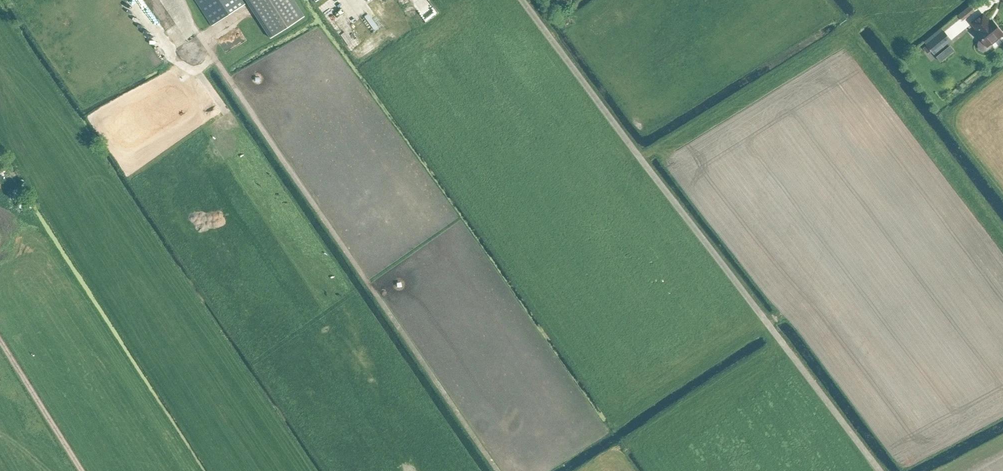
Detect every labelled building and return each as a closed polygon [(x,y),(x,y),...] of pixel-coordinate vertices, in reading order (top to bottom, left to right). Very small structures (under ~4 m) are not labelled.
[(244,4),(242,0),(195,0),(212,25),(244,4)] [(304,15),(294,0),(245,0),(269,38),(304,15)] [(965,8),(969,13),(974,9),(969,4),(965,8)] [(979,32),(977,33),(982,40),(979,42),(978,44),(979,47),(980,50),(983,51),(986,50),(991,46),(990,44),(1002,34),(992,21),(988,24),(986,22),(988,21),(983,14),(972,23),(979,32)] [(941,28),(924,42),(931,50),(935,47),(937,50),(941,46),(935,39),(944,31),(941,28)] [(949,43),(936,56),(941,61),(955,49),(949,43)]
